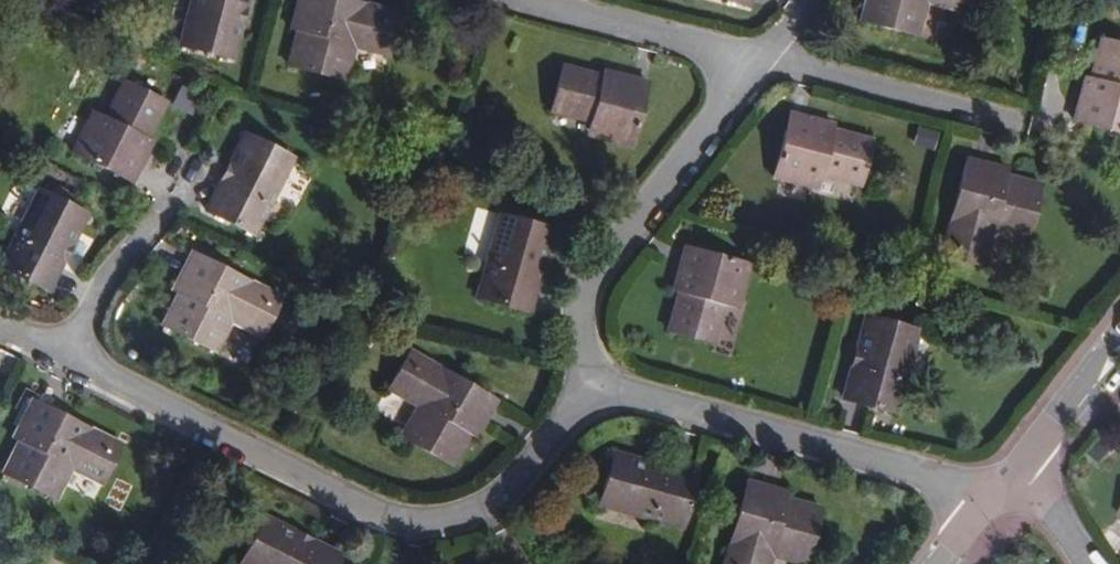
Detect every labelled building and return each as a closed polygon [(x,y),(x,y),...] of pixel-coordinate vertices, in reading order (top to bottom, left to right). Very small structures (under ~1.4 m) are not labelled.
[(246,0),(191,0),(180,45),(230,57),(240,23),(236,21),(239,9),(243,10),(246,0)] [(292,20),(299,21),(297,31),(289,65),(342,79),(352,45),(386,54),(394,22),(375,17),(378,8),(357,2),(355,7),(330,2),(331,0),(297,0),(292,20)] [(861,21),(917,35),(925,1),(958,10),(961,0),(867,0),(861,21)] [(950,39),(958,16),(931,7),(923,31),(950,39)] [(396,12),(378,8),(375,17),(394,22),(396,12)] [(299,21),(292,20),(290,29),(297,31),(299,21)] [(1092,79),(1090,88),(1082,85),(1075,121),(1119,132),(1119,44),(1101,39),(1092,79)] [(550,111),(588,120),(598,123),(595,138),(630,146),(646,82),(612,73),(610,79),(601,78),(561,66),(550,111)] [(602,71),(601,78),(610,79),(612,73),(602,71)] [(1090,88),(1092,79),(1084,78),(1082,85),(1090,88)] [(121,82),(104,117),(99,127),(88,120),(71,152),(130,180),(144,151),(140,148),(145,138),(162,102),(121,82)] [(99,127),(104,117),(92,111),(88,120),(99,127)] [(772,178),(807,187),(810,174),(819,176),(858,186),(870,142),(831,132),(821,130),(823,122),(790,113),(772,178)] [(598,123),(588,120),(585,134),(595,138),(598,123)] [(833,125),(823,122),(821,130),(831,132),(833,125)] [(917,127),(913,146),(933,151),(938,133),(917,127)] [(251,233),(289,156),(242,132),(225,167),(229,169),(223,181),(219,179),(205,210),(251,233)] [(149,141),(145,138),(140,148),(144,151),(149,141)] [(995,173),(996,166),(966,158),(958,191),(962,192),(956,216),(952,215),(947,236),(957,239),(952,259),(983,266),(992,232),(1024,240),(1039,185),(1007,176),(995,173)] [(1008,169),(996,166),(995,173),(1007,176),(1008,169)] [(810,174),(807,187),(816,189),(819,176),(810,174)] [(539,266),(550,230),(500,216),(476,297),(527,311),(536,279),(532,277),(535,264),(539,266)] [(957,239),(947,236),(941,256),(952,259),(957,239)] [(683,248),(674,282),(680,283),(677,293),(666,332),(710,343),(721,304),(724,295),(737,299),(746,265),(683,248)] [(190,252),(176,280),(182,283),(177,293),(162,325),(214,348),(228,318),(260,333),(275,305),(257,297),(262,286),(242,277),(239,283),(214,270),(216,265),(190,252)] [(182,283),(176,280),(171,291),(177,293),(182,283)] [(680,283),(674,282),(671,292),(677,293),(680,283)] [(280,295),(262,286),(257,297),(275,305),(280,295)] [(735,308),(737,299),(724,295),(721,304),(735,308)] [(893,412),(914,331),(864,317),(854,352),(859,353),(856,366),(851,365),(842,398),(893,412)] [(408,352),(402,362),(418,370),(424,360),(408,352)] [(418,370),(402,362),(387,389),(416,406),(400,435),(450,464),(467,434),(472,425),(478,428),(494,401),(466,384),(462,388),(440,376),(443,372),(424,360),(418,370)] [(31,401),(16,429),(24,433),(19,443),(5,473),(56,497),(70,468),(102,484),(116,456),(98,447),(102,437),(84,428),(82,433),(58,421),(60,416),(31,401)] [(472,425),(467,434),(473,438),(478,428),(472,425)] [(24,433),(16,429),(11,438),(19,443),(24,433)] [(121,446),(102,437),(98,447),(116,456),(121,446)] [(646,463),(611,453),(598,506),(680,528),(693,476),(660,467),(659,472),(645,469),(646,463)] [(733,563),(766,563),(768,556),(796,563),(802,563),(817,509),(783,501),(774,498),(775,491),(745,482),(736,513),(741,514),(733,540),(729,539),(724,559),(734,562),(733,563)] [(774,498),(783,501),(785,493),(775,491),(774,498)] [(264,518),(240,563),(333,563),(337,556),(308,541),(305,545),(294,540),(296,534),(264,518)]
